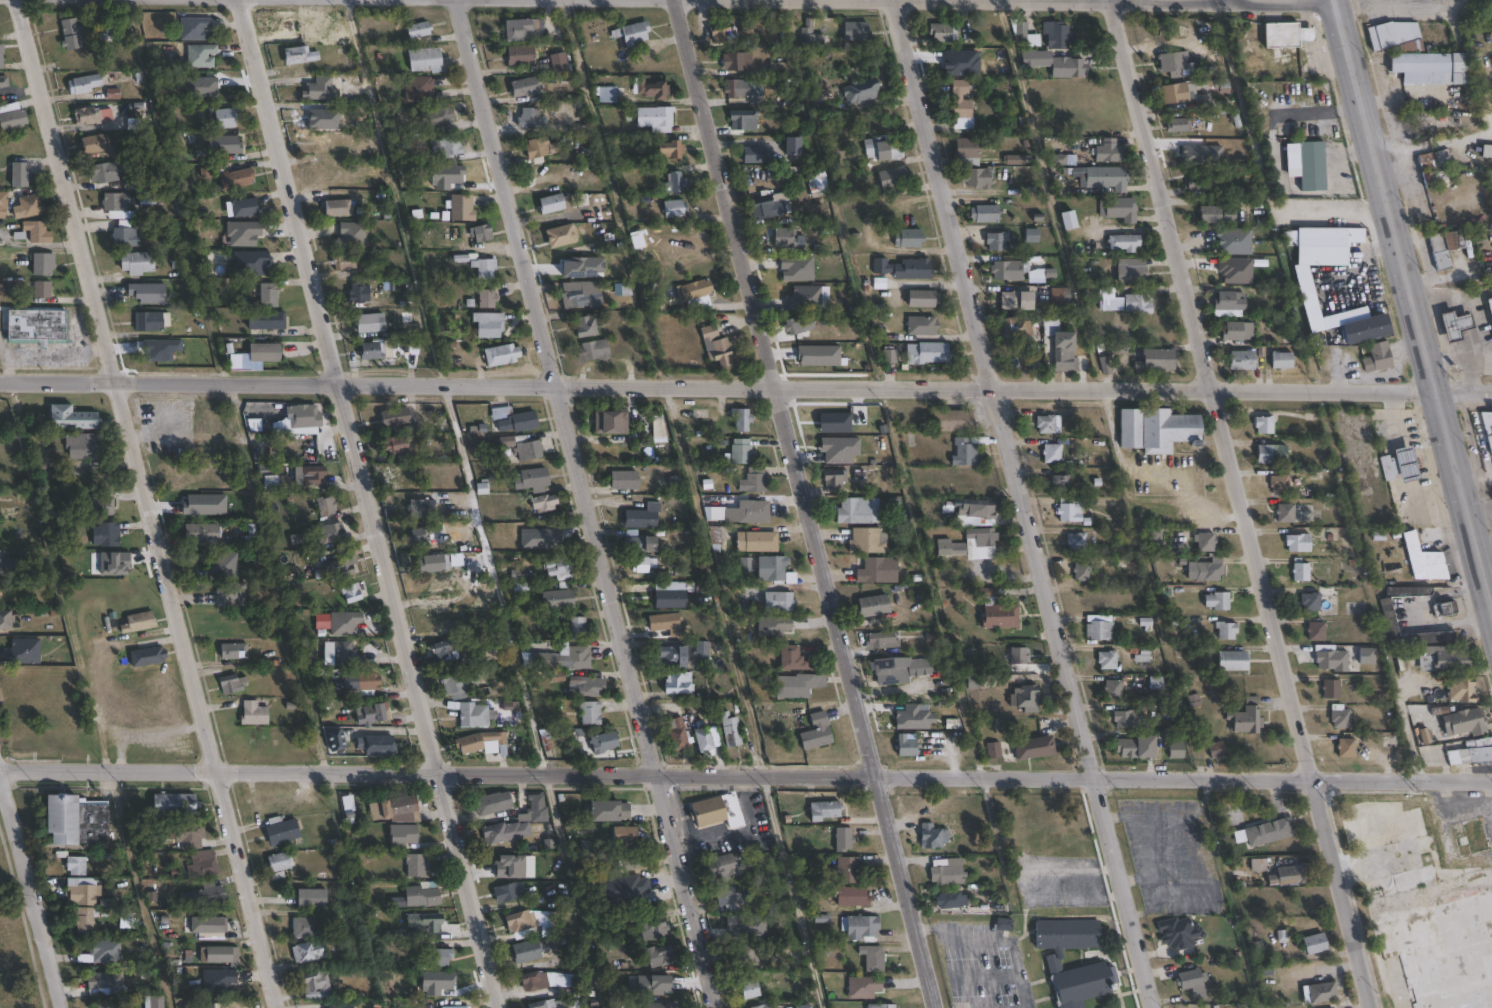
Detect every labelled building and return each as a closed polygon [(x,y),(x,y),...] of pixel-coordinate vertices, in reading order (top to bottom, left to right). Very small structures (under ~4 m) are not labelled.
[(75,17),(77,27),(85,25),(86,34),(63,37),(62,32),(58,33),(57,26),(61,26),(60,19),(75,17)] [(812,17),(812,34),(824,34),(824,45),(804,45),(804,36),(801,36),(801,27),(805,27),(805,17),(812,17)] [(202,27),(202,30),(208,30),(208,40),(180,40),(180,18),(210,18),(210,27),(202,27)] [(531,18),(531,19),(536,18),(537,39),(529,39),(529,40),(505,42),(504,19),(531,18)] [(428,20),(428,24),(431,24),(432,29),(429,30),(430,34),(408,39),(405,25),(428,20)] [(637,45),(626,48),(621,27),(647,20),(650,31),(646,32),(648,39),(636,42),(637,45)] [(868,21),(868,29),(871,29),(871,41),(854,40),(854,42),(849,42),(849,40),(843,40),(844,38),(841,38),(841,26),(844,26),(844,21),(868,21)] [(1026,44),(1016,44),(1016,21),(1026,21),(1026,44)] [(1064,21),(1064,24),(1069,24),(1069,31),(1075,31),(1075,42),(1070,42),(1070,47),(1048,47),(1048,34),(1043,34),(1043,21),(1064,21)] [(1422,38),(1374,52),(1367,27),(1369,27),(1392,21),(1418,22),(1422,38)] [(725,32),(726,40),(715,43),(713,35),(711,36),(709,26),(727,22),(729,31),(725,32)] [(1300,22),(1300,28),(1315,27),(1315,41),(1301,42),(1301,47),(1299,47),(1266,48),(1266,22),(1300,22)] [(112,39),(98,40),(96,26),(117,23),(119,35),(112,35),(112,39)] [(960,27),(959,30),(958,30),(957,41),(952,41),(952,42),(933,41),(933,34),(929,34),(929,23),(957,24),(957,27),(960,27)] [(207,54),(207,57),(213,57),(213,67),(186,67),(186,44),(217,44),(217,54),(207,54)] [(534,64),(508,65),(507,46),(533,44),(534,64)] [(307,45),(308,52),(318,50),(319,60),(284,65),(282,49),(307,45)] [(440,47),(442,66),(440,66),(441,72),(431,73),(430,70),(410,72),(407,49),(428,47),(428,48),(440,47)] [(1039,50),(1039,52),(1052,51),(1053,64),(1027,65),(1027,64),(1022,64),(1022,51),(1039,50)] [(569,71),(551,76),(548,63),(551,62),(549,54),(564,51),(569,71)] [(1185,57),(1186,69),(1183,70),(1184,77),(1171,78),(1170,71),(1160,72),(1159,67),(1162,67),(1161,59),(1159,59),(1158,55),(1160,55),(1159,53),(1188,51),(1189,57),(1185,57)] [(752,52),(752,70),(725,70),(725,69),(723,69),(723,54),(726,54),(726,52),(752,52)] [(1469,52),(1470,84),(1404,84),(1404,72),(1392,72),(1392,53),(1469,52)] [(1085,58),(1084,64),(1088,64),(1088,71),(1085,71),(1085,77),(1061,76),(1061,64),(1069,64),(1069,58),(1085,58)] [(790,74),(770,73),(770,62),(790,62),(790,74)] [(90,92),(73,95),(73,94),(68,94),(66,81),(71,80),(71,78),(100,73),(102,86),(89,88),(90,92)] [(331,75),(330,88),(339,88),(338,99),(300,99),(300,90),(304,90),(304,82),(314,82),(314,75),(331,75)] [(538,92),(513,98),(510,81),(539,75),(542,88),(538,89),(538,92)] [(433,79),(433,88),(431,88),(431,102),(405,101),(405,76),(431,76),(431,79),(433,79)] [(882,97),(847,105),(842,84),(877,76),(882,97)] [(742,79),(742,82),(749,81),(750,95),(747,95),(747,97),(727,97),(727,93),(724,93),(723,87),(727,87),(727,79),(742,79)] [(963,93),(963,100),(973,100),(973,118),(967,118),(967,128),(953,128),(952,80),(968,80),(968,79),(979,79),(979,93),(963,93)] [(1222,79),(1222,81),(1230,80),(1232,92),(1220,93),(1220,88),(1215,88),(1214,85),(1209,86),(1210,88),(1196,90),(1196,86),(1193,86),(1193,83),(1222,79)] [(665,80),(665,85),(669,85),(669,94),(665,95),(666,99),(656,100),(655,97),(644,97),(643,84),(655,84),(655,81),(665,80)] [(1187,82),(1187,84),(1190,83),(1192,97),(1189,98),(1189,100),(1165,104),(1162,86),(1187,82)] [(617,103),(599,102),(599,86),(617,86),(617,103)] [(1213,107),(1197,109),(1195,94),(1211,92),(1213,107)] [(28,125),(0,131),(0,106),(18,102),(19,107),(24,106),(28,125)] [(92,106),(93,111),(99,110),(101,123),(94,124),(94,122),(75,125),(72,109),(92,106)] [(326,106),(329,124),(308,127),(307,122),(306,122),(304,114),(306,114),(305,109),(326,106)] [(235,127),(216,129),(214,109),(235,107),(236,115),(234,115),(235,127)] [(448,107),(448,108),(452,107),(454,118),(451,119),(452,122),(430,127),(428,120),(422,122),(420,113),(448,107)] [(672,112),(672,132),(651,132),(651,126),(644,126),(644,112),(656,111),(656,107),(675,107),(675,112),(672,112)] [(539,108),(539,116),(546,116),(546,129),(530,129),(530,127),(517,127),(517,117),(520,117),(520,114),(522,114),(522,108),(539,108)] [(757,110),(757,130),(731,130),(731,120),(730,120),(730,110),(757,110)] [(1192,131),(1168,132),(1167,124),(1171,124),(1171,118),(1191,117),(1192,131)] [(345,132),(347,150),(317,154),(315,142),(314,143),(313,136),(345,132)] [(102,133),(103,136),(106,135),(109,146),(105,147),(105,149),(83,155),(79,139),(102,133)] [(238,135),(238,142),(241,142),(241,152),(207,152),(207,135),(238,135)] [(548,155),(528,160),(524,146),(528,145),(527,140),(547,135),(549,145),(546,146),(548,155)] [(450,136),(450,138),(459,137),(460,146),(462,145),(463,153),(454,154),(455,157),(445,159),(443,146),(439,147),(438,140),(442,140),(441,137),(450,136)] [(801,155),(786,155),(786,137),(801,137),(801,155)] [(1122,145),(1122,162),(1115,162),(1115,161),(1103,161),(1096,161),(1096,146),(1103,146),(1103,137),(1117,138),(1116,145),(1122,145)] [(875,138),(875,142),(899,139),(901,158),(878,161),(876,150),(865,151),(864,139),(875,138)] [(979,158),(956,157),(956,138),(979,138),(979,158)] [(680,139),(681,144),(684,144),(684,153),(681,153),(681,158),(665,158),(664,153),(659,153),(659,143),(670,142),(670,140),(680,139)] [(1327,190),(1301,191),(1299,143),(1325,141),(1327,190)] [(1485,144),(1491,145),(1491,157),(1484,157),(1485,144)] [(763,163),(743,163),(742,147),(762,146),(763,163)] [(1453,162),(1417,171),(1413,157),(1449,148),(1453,162)] [(1031,155),(1031,162),(1026,162),(1026,165),(1006,164),(1006,155),(1031,155)] [(114,161),(117,180),(97,183),(96,177),(92,178),(90,165),(114,161)] [(27,162),(27,187),(10,186),(10,162),(27,162)] [(125,163),(127,179),(135,178),(136,188),(123,190),(122,179),(118,180),(116,164),(125,163)] [(910,184),(883,191),(878,172),(905,165),(910,184)] [(250,167),(254,183),(223,190),(218,173),(227,170),(228,173),(250,167)] [(1125,167),(1125,173),(1129,173),(1129,182),(1127,182),(1127,192),(1114,192),(1114,187),(1086,187),(1086,184),(1081,184),(1081,168),(1086,168),(1086,167),(1125,167)] [(990,168),(990,177),(994,177),(994,184),(990,184),(991,189),(966,189),(966,181),(961,181),(961,173),(966,173),(966,168),(990,168)] [(1456,180),(1426,185),(1424,173),(1454,168),(1456,180)] [(681,171),(681,178),(686,178),(686,187),(682,187),(682,192),(672,193),(671,182),(667,182),(667,174),(670,173),(670,172),(681,171)] [(1215,174),(1214,191),(1188,190),(1188,179),(1191,179),(1191,173),(1215,174)] [(128,192),(127,211),(103,210),(103,193),(120,193),(120,192),(128,192)] [(38,193),(40,200),(41,199),(44,213),(22,217),(18,197),(38,193)] [(565,209),(540,215),(538,206),(540,205),(539,198),(562,193),(565,209)] [(472,195),(472,210),(475,210),(475,221),(468,221),(468,222),(450,222),(450,208),(445,208),(445,200),(450,200),(450,194),(472,195)] [(767,206),(768,213),(754,217),(752,210),(751,210),(749,200),(771,195),(773,204),(767,206)] [(258,215),(240,216),(238,199),(256,197),(258,215)] [(1136,197),(1136,224),(1124,223),(1124,218),(1106,218),(1106,217),(1100,217),(1100,198),(1106,198),(1106,197),(1136,197)] [(683,199),(683,203),(687,203),(687,211),(683,211),(684,217),(665,218),(664,201),(683,199)] [(350,215),(324,216),(323,200),(350,200),(350,215)] [(999,205),(999,222),(976,222),(976,218),(970,218),(971,208),(976,208),(976,205),(999,205)] [(1222,211),(1225,211),(1225,206),(1238,206),(1237,223),(1225,223),(1201,223),(1202,214),(1200,214),(1201,206),(1222,206),(1222,211)] [(1078,227),(1064,230),(1061,213),(1074,210),(1078,227)] [(129,220),(129,228),(134,228),(134,231),(137,231),(137,245),(135,245),(135,246),(128,246),(112,245),(112,238),(110,237),(110,233),(112,233),(112,228),(117,228),(117,220),(129,220)] [(44,221),(44,231),(48,231),(48,235),(50,235),(50,243),(29,243),(30,230),(21,230),(21,221),(44,221)] [(262,222),(261,236),(257,235),(256,246),(230,245),(230,236),(226,236),(226,221),(262,222)] [(370,222),(370,232),(366,232),(366,248),(336,247),(337,237),(342,237),(342,235),(340,235),(340,222),(370,222)] [(571,223),(573,227),(576,227),(578,237),(575,238),(576,241),(549,248),(544,230),(571,223)] [(490,224),(492,232),(491,232),(492,239),(476,243),(474,237),(470,238),(468,231),(469,231),(469,228),(486,224),(490,224)] [(1256,254),(1219,254),(1219,227),(1256,228),(1256,254)] [(800,238),(799,247),(774,247),(775,228),(793,228),(793,238),(800,238)] [(1039,243),(1026,243),(1026,228),(1039,228),(1039,243)] [(1350,242),(1350,266),(1299,265),(1300,246),(1287,247),(1285,232),(1300,230),(1300,228),(1366,229),(1366,243),(1350,242)] [(921,229),(921,234),(925,234),(924,242),(921,242),(921,248),(900,248),(900,246),(896,246),(896,229),(921,229)] [(1455,267),(1438,271),(1430,236),(1461,229),(1465,247),(1450,251),(1455,267)] [(1010,233),(1010,241),(1005,241),(1004,249),(987,248),(987,233),(1001,234),(1001,232),(1010,233)] [(1137,246),(1137,252),(1126,252),(1126,249),(1110,249),(1110,235),(1141,235),(1141,246),(1137,246)] [(1491,249),(1491,238),(1476,240),(1478,251),(1491,249)] [(152,251),(154,272),(142,272),(142,276),(127,277),(127,271),(120,271),(119,253),(152,251)] [(265,275),(233,275),(233,251),(269,251),(268,264),(265,264),(265,275)] [(354,261),(355,268),(343,270),(343,272),(335,273),(334,264),(333,264),(332,256),(360,252),(361,260),(354,261)] [(53,254),(53,268),(50,268),(50,275),(31,275),(32,253),(53,254)] [(812,256),(780,256),(780,280),(812,280),(812,256)] [(931,258),(930,268),(932,268),(932,279),(893,279),(893,273),(886,273),(886,274),(873,274),(874,258),(887,258),(887,264),(894,264),(894,263),(901,264),(901,259),(919,259),(919,258),(931,258)] [(493,279),(477,279),(477,259),(496,259),(496,270),(493,270),(493,279)] [(1022,262),(1022,280),(1006,280),(1006,279),(994,278),(994,271),(993,271),(993,268),(994,268),(994,261),(1022,262)] [(1141,282),(1119,283),(1118,267),(1147,266),(1148,279),(1141,280),(1141,282)] [(705,279),(705,280),(709,279),(713,291),(708,292),(709,294),(700,297),(702,311),(689,312),(688,300),(683,302),(679,286),(705,279)] [(50,281),(49,298),(33,297),(33,281),(50,281)] [(359,282),(359,284),(364,283),(364,286),(368,286),(369,301),(367,301),(367,304),(353,304),(353,302),(348,302),(348,296),(353,295),(352,294),(348,295),(348,288),(353,287),(353,283),(359,282)] [(604,282),(604,304),(569,304),(569,296),(562,296),(562,283),(604,282)] [(277,283),(277,288),(279,288),(279,292),(277,292),(277,307),(259,307),(259,283),(277,283)] [(164,284),(164,303),(139,304),(139,299),(134,299),(134,295),(126,295),(126,284),(164,284)] [(630,294),(630,284),(614,284),(614,294),(630,294)] [(787,294),(787,307),(820,307),(820,285),(790,285),(790,294),(787,294)] [(1063,313),(1052,313),(1051,288),(1070,287),(1070,307),(1063,307),(1063,313)] [(1115,287),(1115,297),(1124,297),(1124,311),(1103,311),(1103,310),(1099,310),(1099,288),(1115,287)] [(494,290),(494,295),(497,295),(497,302),(494,302),(494,308),(478,308),(478,290),(494,290)] [(940,293),(939,305),(935,305),(935,308),(908,307),(909,290),(936,290),(936,293),(940,293)] [(1020,291),(1020,292),(1033,292),(1033,310),(1001,310),(1001,292),(1013,292),(1013,291),(1020,291)] [(1238,291),(1238,299),(1246,299),(1246,310),(1242,310),(1242,317),(1215,317),(1215,299),(1218,299),(1218,291),(1238,291)] [(1149,294),(1149,298),(1153,298),(1153,314),(1133,314),(1133,311),(1125,312),(1125,294),(1149,294)] [(64,340),(6,339),(6,310),(64,310),(64,340)] [(1457,310),(1458,317),(1472,314),(1476,329),(1462,332),(1464,340),(1449,344),(1442,314),(1457,310)] [(284,329),(247,329),(247,311),(284,311),(284,329)] [(162,312),(162,313),(169,313),(169,326),(162,327),(162,331),(134,331),(133,312),(162,312)] [(380,332),(357,333),(355,315),(383,313),(384,322),(379,323),(380,332)] [(503,313),(503,315),(505,315),(505,323),(504,323),(504,332),(500,331),(500,338),(477,338),(477,322),(471,322),(471,313),(503,313)] [(593,313),(594,318),(600,317),(601,325),(596,326),(597,334),(577,338),(575,328),(576,328),(574,320),(577,320),(577,317),(587,315),(587,314),(593,313)] [(1394,334),(1350,346),(1349,344),(1345,345),(1341,327),(1345,326),(1344,324),(1389,313),(1394,334)] [(1060,334),(1045,335),(1043,317),(1058,315),(1060,334)] [(801,316),(802,318),(811,316),(813,323),(816,322),(819,331),(790,339),(785,320),(801,316)] [(939,322),(939,329),(936,329),(936,336),(907,335),(908,316),(936,317),(936,322),(939,322)] [(1016,316),(1017,323),(1030,320),(1033,337),(1007,343),(1002,319),(1016,316)] [(844,320),(844,337),(856,337),(856,347),(830,346),(830,320),(844,320)] [(1244,322),(1244,323),(1253,323),(1253,337),(1249,337),(1249,340),(1223,340),(1223,328),(1226,328),(1226,322),(1244,322)] [(715,323),(719,339),(726,337),(731,357),(730,357),(732,364),(710,369),(699,327),(715,323)] [(410,331),(410,353),(404,353),(404,339),(395,339),(395,332),(410,331)] [(1068,335),(1068,342),(1073,342),(1074,358),(1078,358),(1078,372),(1055,373),(1054,336),(1068,335)] [(606,339),(610,358),(584,363),(583,357),(579,358),(578,349),(582,348),(581,343),(606,339)] [(1394,367),(1375,371),(1375,370),(1365,372),(1362,360),(1362,358),(1372,356),(1370,345),(1389,341),(1394,367)] [(379,342),(379,349),(383,349),(384,359),(360,360),(359,351),(361,350),(361,343),(379,342)] [(948,343),(948,352),(951,352),(950,364),(919,363),(919,365),(906,364),(907,344),(919,344),(919,342),(948,343)] [(513,343),(514,347),(519,347),(520,357),(516,358),(517,362),(487,367),(484,349),(513,343)] [(282,362),(248,362),(248,344),(282,344),(282,362)] [(883,363),(896,363),(896,349),(883,349),(883,363)] [(1174,350),(1174,363),(1176,364),(1175,370),(1169,370),(1169,373),(1162,373),(1162,370),(1144,370),(1144,372),(1137,372),(1137,370),(1135,370),(1135,361),(1143,362),(1143,349),(1174,350)] [(1256,369),(1230,370),(1230,359),(1231,359),(1231,351),(1256,351),(1256,369)] [(1277,351),(1277,352),(1294,352),(1294,368),(1286,368),(1286,370),(1281,370),(1281,369),(1272,369),(1273,353),(1274,353),(1274,351),(1277,351)] [(1113,377),(1104,379),(1100,358),(1110,356),(1113,377)] [(72,404),(72,412),(97,412),(97,424),(98,424),(98,428),(97,428),(97,429),(50,429),(50,404),(72,404)] [(511,406),(512,414),(534,411),(536,429),(512,431),(512,429),(499,431),(498,422),(492,422),(491,408),(511,406)] [(410,423),(381,428),(379,420),(381,419),(380,412),(408,407),(410,423)] [(318,409),(318,412),(322,412),(324,432),(315,433),(314,426),(291,428),(290,420),(287,420),(287,411),(318,409)] [(753,415),(752,423),(749,422),(749,432),(736,432),(736,418),(731,418),(731,409),(749,409),(749,415),(753,415)] [(1170,409),(1170,415),(1201,415),(1201,441),(1193,441),(1193,443),(1173,443),(1173,455),(1145,456),(1144,449),(1121,449),(1120,409),(1170,409)] [(972,432),(934,431),(934,410),(945,410),(973,411),(972,432)] [(621,434),(601,435),(601,434),(594,434),(594,411),(627,411),(628,434),(621,434)] [(1481,412),(1491,412),(1491,458),(1481,412)] [(1061,416),(1061,433),(1056,433),(1056,434),(1039,433),(1039,427),(1037,427),(1037,416),(1047,416),(1047,415),(1056,415),(1056,416),(1061,416)] [(1274,416),(1274,435),(1258,435),(1258,428),(1256,428),(1256,417),(1268,417),(1268,416),(1274,416)] [(261,418),(261,425),(272,424),(272,432),(247,433),(247,418),(261,418)] [(99,434),(98,459),(70,459),(70,440),(75,440),(75,433),(99,434)] [(406,435),(409,452),(389,455),(388,450),(386,451),(385,443),(387,442),(386,438),(406,435)] [(971,437),(971,443),(978,443),(978,466),(952,466),(952,456),(957,456),(957,446),(954,446),(954,437),(971,437)] [(538,439),(539,446),(542,446),(543,450),(540,451),(541,456),(519,461),(515,444),(538,439)] [(750,439),(750,445),(752,445),(751,465),(731,465),(731,445),(733,445),(733,439),(750,439)] [(1061,444),(1061,449),(1062,449),(1062,451),(1061,451),(1061,463),(1044,463),(1044,455),(1043,455),(1043,450),(1044,450),(1044,444),(1061,444)] [(1288,446),(1287,464),(1258,463),(1258,445),(1288,446)] [(1422,479),(1405,484),(1396,451),(1413,446),(1422,479)] [(1390,455),(1391,459),(1396,457),(1401,473),(1396,475),(1397,479),(1386,482),(1380,457),(1390,455)] [(325,465),(326,484),(303,485),(303,475),(299,475),(299,467),(325,465)] [(546,468),(547,476),(548,476),(550,485),(544,486),(545,493),(523,495),(522,490),(515,491),(514,479),(521,478),(520,471),(546,468)] [(847,470),(847,482),(841,482),(841,488),(837,488),(837,489),(829,489),(829,488),(825,488),(825,481),(824,481),(824,470),(847,470)] [(638,471),(638,478),(642,478),(642,484),(637,484),(637,491),(611,491),(611,471),(638,471)] [(769,474),(768,494),(738,494),(738,480),(746,480),(746,474),(769,474)] [(1290,475),(1290,493),(1273,493),(1273,487),(1271,487),(1271,476),(1282,476),(1282,475),(1290,475)] [(1069,476),(1069,491),(1055,491),(1055,486),(1052,486),(1052,476),(1069,476)] [(546,494),(548,497),(555,495),(558,503),(554,505),(556,509),(540,514),(539,509),(534,510),(530,499),(546,494)] [(325,496),(325,498),(333,497),(334,501),(336,501),(337,506),(335,507),(336,512),(321,516),(317,498),(325,496)] [(114,498),(113,516),(81,515),(82,497),(114,498)] [(1082,497),(1082,514),(1083,514),(1083,522),(1060,522),(1060,514),(1057,514),(1057,509),(1060,509),(1060,497),(1082,497)] [(872,524),(837,524),(837,508),(841,508),(841,498),(879,498),(879,523),(872,523),(872,524)] [(996,501),(995,511),(994,511),(994,520),(991,519),(991,526),(964,525),(965,516),(958,516),(958,499),(996,501)] [(424,510),(424,521),(409,521),(409,512),(405,512),(405,506),(409,506),(409,500),(435,500),(434,510),(424,510)] [(754,500),(754,501),(770,501),(770,524),(747,524),(747,523),(726,522),(726,508),(739,508),(739,500),(754,500)] [(657,529),(625,528),(625,510),(646,511),(646,502),(661,502),(661,513),(657,513),(657,529)] [(1295,505),(1295,523),(1278,522),(1278,515),(1276,515),(1276,510),(1278,510),(1278,504),(1295,505)] [(725,520),(710,520),(711,507),(725,507),(725,520)] [(254,520),(255,534),(257,534),(258,546),(222,547),(221,522),(254,520)] [(347,538),(332,542),(327,526),(342,521),(347,538)] [(120,522),(120,546),(101,547),(101,544),(94,545),(94,526),(99,526),(99,522),(120,522)] [(220,546),(186,546),(186,524),(220,523),(220,546)] [(427,543),(427,527),(411,527),(411,543),(427,543)] [(721,527),(721,536),(722,536),(722,544),(721,544),(721,553),(713,553),(707,527),(721,527)] [(883,528),(883,541),(888,541),(888,553),(849,553),(849,540),(852,540),(853,528),(883,528)] [(995,528),(995,533),(999,533),(999,541),(995,541),(995,547),(976,547),(976,539),(965,539),(965,529),(995,528)] [(1163,542),(1149,542),(1149,528),(1163,529),(1163,542)] [(1416,530),(1422,553),(1443,553),(1450,580),(1428,579),(1426,573),(1414,577),(1404,533),(1416,530)] [(778,552),(736,552),(736,532),(778,533),(778,552)] [(1087,533),(1086,552),(1070,552),(1070,546),(1067,546),(1068,534),(1078,534),(1078,533),(1087,533)] [(1216,534),(1216,539),(1218,539),(1217,544),(1215,544),(1215,552),(1198,552),(1199,541),(1195,541),(1195,537),(1198,537),(1198,533),(1216,534)] [(1312,534),(1312,552),(1289,552),(1289,545),(1287,545),(1287,533),(1312,534)] [(950,535),(951,543),(966,543),(967,555),(951,556),(951,552),(939,554),(936,537),(950,535)] [(656,537),(656,553),(644,553),(644,552),(625,552),(625,537),(656,537)] [(16,575),(0,575),(0,550),(5,550),(5,558),(16,558),(16,575)] [(239,552),(239,578),(213,577),(213,575),(210,575),(210,554),(213,554),(213,552),(239,552)] [(443,554),(443,555),(447,555),(449,570),(444,571),(444,572),(421,574),(421,567),(418,568),(417,561),(421,560),(421,556),(443,554)] [(785,582),(758,581),(758,556),(787,557),(787,567),(785,567),(785,582)] [(351,557),(355,572),(340,577),(338,569),(335,570),(332,563),(351,557)] [(566,557),(567,563),(570,562),(571,569),(568,569),(569,573),(548,577),(547,571),(555,569),(555,568),(546,569),(545,562),(557,560),(557,559),(566,557)] [(649,557),(649,573),(636,573),(636,572),(632,572),(632,564),(636,564),(636,557),(649,557)] [(738,572),(749,572),(749,557),(738,557),(738,572)] [(1221,581),(1196,581),(1196,563),(1212,563),(1212,557),(1222,557),(1222,576),(1221,576),(1221,581)] [(898,583),(856,583),(856,570),(865,570),(865,558),(898,558),(898,583)] [(1092,563),(1092,581),(1075,581),(1075,572),(1074,572),(1074,568),(1075,568),(1075,563),(1092,563)] [(1310,564),(1310,581),(1294,582),(1294,572),(1293,572),(1293,569),(1295,569),(1295,564),(1310,564)] [(570,581),(571,590),(573,590),(574,609),(545,611),(544,602),(542,603),(542,592),(559,591),(558,582),(570,581)] [(245,606),(217,605),(217,590),(217,583),(246,583),(245,606)] [(363,599),(347,603),(342,588),(358,583),(363,599)] [(995,588),(995,605),(1003,605),(1003,606),(1018,606),(1019,628),(982,629),(982,614),(985,614),(984,598),(976,598),(975,589),(995,588)] [(1391,598),(1401,637),(1409,635),(1457,632),(1457,643),(1391,645),(1379,599),(1387,598),(1387,588),(1434,588),(1434,594),(1432,597),(1391,598)] [(687,608),(655,609),(654,591),(687,591),(687,608)] [(1230,593),(1230,599),(1232,599),(1231,602),(1230,602),(1230,611),(1214,611),(1214,608),(1206,608),(1206,603),(1203,603),(1203,600),(1205,600),(1206,595),(1214,595),(1214,593),(1230,593)] [(1321,593),(1320,612),(1304,612),(1304,606),(1301,606),(1301,594),(1312,594),(1312,593),(1321,593)] [(792,594),(792,600),(795,600),(795,605),(792,605),(792,611),(778,611),(778,597),(776,597),(776,595),(778,595),(778,594),(792,594)] [(892,614),(860,619),(858,608),(859,608),(857,599),(888,594),(892,614)] [(1453,598),(1454,601),(1456,601),(1459,615),(1442,619),(1438,601),(1453,598)] [(13,628),(0,629),(0,610),(12,610),(12,612),(16,611),(16,622),(13,622),(13,628)] [(156,625),(123,633),(121,624),(129,622),(128,616),(153,610),(156,625)] [(356,636),(330,636),(330,610),(361,611),(361,623),(356,623),(356,636)] [(672,614),(673,621),(679,620),(680,629),(650,631),(648,616),(672,614)] [(586,617),(585,640),(567,640),(568,632),(570,632),(570,617),(586,617)] [(792,617),(792,631),(783,631),(783,639),(758,639),(758,617),(792,617)] [(1105,621),(1105,623),(1115,623),(1115,640),(1090,640),(1090,637),(1087,637),(1087,624),(1091,624),(1091,621),(1105,621)] [(1225,622),(1225,624),(1238,624),(1238,634),(1235,634),(1235,640),(1219,640),(1219,629),(1218,629),(1218,626),(1219,626),(1219,622),(1225,622)] [(1326,622),(1326,641),(1309,641),(1309,632),(1308,632),(1308,628),(1309,628),(1309,622),(1326,622)] [(894,632),(895,640),(898,640),(899,647),(873,650),(872,644),(868,645),(867,635),(894,632)] [(457,637),(463,659),(455,661),(454,657),(439,661),(436,651),(433,644),(457,637)] [(38,638),(5,638),(5,663),(38,663),(38,638)] [(591,648),(590,669),(560,668),(560,662),(559,662),(560,641),(568,641),(568,647),(591,648)] [(352,642),(352,648),(371,645),(372,648),(375,648),(376,656),(373,656),(374,661),(365,663),(365,665),(333,664),(333,642),(352,642)] [(708,662),(695,662),(695,642),(715,642),(715,649),(712,649),(712,654),(709,654),(708,662)] [(249,658),(223,659),(222,644),(248,643),(249,658)] [(1349,652),(1348,672),(1334,672),(1334,670),(1319,670),(1319,664),(1316,664),(1317,653),(1315,653),(1315,645),(1336,646),(1336,651),(1349,652)] [(162,646),(163,649),(167,649),(168,658),(165,658),(165,662),(133,667),(130,652),(141,650),(141,649),(162,646)] [(799,646),(799,657),(803,657),(803,662),(808,662),(808,670),(780,670),(780,646),(799,646)] [(686,648),(686,670),(677,669),(677,666),(661,666),(660,658),(659,657),(659,647),(686,648)] [(1450,647),(1450,650),(1457,650),(1457,651),(1471,651),(1471,672),(1434,673),(1434,671),(1420,671),(1420,647),(1450,647)] [(1027,648),(1027,654),(1029,654),(1029,659),(1028,659),(1028,664),(1011,664),(1011,648),(1027,648)] [(1147,661),(1147,649),(1135,649),(1135,661),(1147,661)] [(1377,665),(1361,665),(1361,649),(1377,649),(1377,665)] [(1117,651),(1117,670),(1100,670),(1100,664),(1098,664),(1098,652),(1109,653),(1109,651),(1117,651)] [(1248,672),(1219,671),(1219,652),(1248,652),(1248,672)] [(558,654),(558,668),(529,666),(530,653),(558,654)] [(892,658),(894,667),(900,666),(900,667),(908,666),(910,683),(878,687),(877,675),(871,676),(869,663),(874,662),(873,660),(892,658)] [(474,669),(479,685),(465,690),(467,695),(453,700),(451,694),(448,695),(441,676),(460,670),(461,673),(474,669)] [(376,671),(377,676),(380,675),(381,685),(378,685),(378,689),(360,690),(360,686),(355,687),(355,678),(359,678),(359,672),(376,671)] [(691,694),(664,694),(664,680),(667,680),(667,675),(670,675),(670,674),(678,674),(678,672),(691,672),(691,694)] [(237,673),(238,678),(247,675),(249,681),(243,683),(245,690),(224,695),(219,678),(237,673)] [(810,699),(776,699),(776,677),(796,677),(796,675),(815,675),(815,690),(810,690),(810,699)] [(605,679),(604,693),(600,693),(600,698),(578,697),(579,685),(574,685),(575,677),(605,679)] [(1473,679),(1473,683),(1478,683),(1477,704),(1460,703),(1460,701),(1458,701),(1458,702),(1453,702),(1453,701),(1450,701),(1450,700),(1448,700),(1448,693),(1450,693),(1450,678),(1473,679)] [(1123,681),(1122,703),(1106,703),(1106,690),(1104,690),(1104,686),(1106,686),(1106,680),(1123,681)] [(1340,680),(1340,700),(1324,700),(1324,690),(1322,690),(1323,686),(1324,686),(1324,680),(1340,680)] [(1039,686),(1040,713),(1025,714),(1025,708),(1011,709),(1011,695),(1014,694),(1014,689),(1022,688),(1022,687),(1039,686)] [(1260,697),(1260,719),(1264,719),(1264,728),(1260,728),(1260,735),(1250,735),(1250,733),(1234,733),(1234,720),(1227,720),(1227,713),(1246,712),(1246,697),(1260,697)] [(259,700),(258,706),(269,706),(269,724),(242,724),(242,715),(243,715),(244,700),(259,700)] [(475,700),(475,705),(489,704),(489,710),(491,710),(492,719),(490,719),(490,726),(461,727),(460,709),(447,710),(447,701),(475,700)] [(371,723),(372,726),(365,728),(364,724),(359,725),(357,714),(365,712),(364,708),(388,702),(392,718),(371,723)] [(600,702),(600,724),(581,725),(581,710),(579,710),(578,702),(600,702)] [(1480,707),(1482,716),(1484,716),(1488,734),(1473,738),(1472,733),(1454,737),(1452,729),(1446,730),(1443,717),(1458,713),(1458,712),(1469,709),(1469,710),(1480,707)] [(834,742),(803,749),(799,733),(814,729),(810,714),(826,710),(834,742)] [(1140,710),(1140,714),(1145,714),(1145,717),(1140,717),(1140,729),(1116,729),(1116,722),(1114,722),(1114,710),(1140,710)] [(1351,710),(1351,729),(1349,729),(1349,731),(1335,731),(1335,723),(1332,723),(1332,711),(1343,711),(1345,711),(1345,710),(1351,710)] [(729,711),(731,719),(738,717),(743,744),(726,748),(719,713),(729,711)] [(681,717),(685,731),(688,730),(690,737),(686,738),(689,746),(674,751),(665,721),(681,717)] [(714,748),(699,752),(693,731),(709,727),(714,748)] [(345,747),(328,750),(325,732),(342,729),(345,747)] [(605,752),(594,754),(590,736),(615,730),(619,746),(604,750),(605,752)] [(506,731),(508,754),(500,756),(498,741),(484,742),(486,748),(462,755),(460,748),(457,749),(454,739),(481,732),(506,731)] [(906,733),(906,739),(917,739),(917,755),(898,756),(898,733),(906,733)] [(1056,754),(1017,760),(1014,740),(1053,734),(1056,754)] [(1156,734),(1156,756),(1121,756),(1121,752),(1116,752),(1117,738),(1136,739),(1137,734),(1156,734)] [(394,736),(394,755),(365,755),(366,735),(394,736)] [(1356,757),(1339,757),(1339,738),(1358,738),(1358,745),(1356,745),(1356,757)] [(1222,756),(1223,759),(1217,761),(1217,758),(1213,758),(1210,743),(1223,740),(1226,755),(1222,756)] [(1002,757),(988,759),(986,743),(1000,741),(1002,757)] [(1185,758),(1170,758),(1170,741),(1185,742),(1185,758)] [(1454,749),(1491,746),(1491,761),(1460,765),(1451,765),(1449,750),(1454,749)] [(282,816),(283,821),(296,818),(301,837),(271,846),(266,826),(271,825),(263,798),(295,789),(302,811),(282,816)] [(508,789),(513,807),(483,815),(482,814),(479,815),(474,799),(499,792),(508,789)] [(731,791),(732,796),(735,795),(744,824),(729,828),(726,819),(698,827),(691,803),(731,791)] [(196,814),(155,815),(155,794),(196,794),(196,814)] [(413,799),(415,807),(417,807),(418,812),(391,817),(388,799),(415,794),(416,799),(413,799)] [(85,795),(85,801),(108,801),(108,844),(52,845),(52,833),(47,833),(47,795),(85,795)] [(545,795),(545,800),(544,800),(544,806),(548,806),(548,822),(530,822),(531,813),(526,813),(526,808),(530,808),(530,800),(527,800),(527,795),(545,795)] [(840,800),(840,804),(843,804),(843,809),(840,810),(841,818),(821,819),(821,822),(811,822),(810,802),(840,800)] [(621,802),(621,804),(631,804),(631,819),(621,819),(621,823),(592,823),(592,802),(621,802)] [(1294,836),(1251,847),(1249,840),(1237,843),(1234,831),(1289,816),(1294,836)] [(1450,824),(1458,857),(1491,849),(1483,816),(1450,824)] [(202,839),(177,842),(176,839),(170,840),(168,824),(204,819),(206,832),(201,833),(202,839)] [(527,819),(531,833),(490,845),(489,843),(486,844),(482,827),(504,820),(506,825),(527,819)] [(391,822),(393,828),(412,824),(413,827),(420,825),(424,842),(399,847),(396,833),(394,834),(393,829),(386,831),(385,823),(391,822)] [(933,822),(933,829),(948,829),(948,833),(949,833),(949,837),(948,837),(948,842),(942,842),(942,847),(935,847),(925,847),(925,846),(921,846),(921,822),(933,822)] [(630,844),(630,846),(619,846),(619,844),(613,844),(614,826),(637,826),(637,845),(630,844)] [(852,827),(852,837),(855,837),(855,842),(852,842),(852,849),(846,849),(846,851),(836,851),(836,837),(835,837),(835,834),(836,834),(836,827),(852,827)] [(214,849),(217,864),(219,864),(221,873),(196,878),(191,853),(214,849)] [(285,877),(274,880),(268,856),(291,850),(294,862),(290,863),(291,867),(283,870),(285,877)] [(732,852),(737,870),(709,878),(708,873),(705,874),(703,866),(707,865),(705,858),(716,855),(716,856),(732,852)] [(426,854),(426,860),(430,860),(430,871),(426,870),(426,876),(406,876),(406,854),(426,854)] [(647,854),(650,864),(624,870),(623,868),(619,869),(617,859),(627,856),(627,859),(647,854)] [(865,883),(825,882),(825,871),(833,871),(833,865),(838,865),(838,856),(865,856),(865,883)] [(70,874),(70,870),(68,870),(68,857),(87,857),(86,874),(70,874)] [(962,857),(963,872),(966,871),(967,881),(936,884),(935,880),(931,881),(930,866),(933,866),(932,860),(962,857)] [(1268,871),(1252,871),(1252,858),(1268,858),(1268,871)] [(1306,884),(1280,886),(1280,884),(1270,885),(1269,875),(1279,874),(1278,867),(1304,865),(1306,884)] [(1437,881),(1434,865),(1393,873),(1396,892),(1370,897),(1382,957),(1401,954),(1411,1007),(1491,1007),(1491,870),(1437,881)] [(639,874),(639,879),(647,877),(650,892),(641,894),(641,898),(604,904),(600,881),(639,874)] [(520,897),(502,902),(500,897),(498,898),(496,892),(498,891),(497,887),(516,881),(520,897)] [(746,899),(719,906),(714,888),(741,881),(746,899)] [(96,885),(96,904),(69,903),(70,886),(78,886),(78,884),(96,885)] [(224,884),(228,899),(204,906),(202,898),(199,899),(196,892),(224,884)] [(421,886),(421,890),(426,889),(438,886),(439,888),(440,888),(441,903),(435,904),(421,907),(421,905),(399,908),(398,898),(405,897),(404,888),(421,886)] [(866,887),(866,896),(870,896),(870,905),(838,905),(838,896),(834,896),(834,886),(866,887)] [(326,889),(325,907),(296,907),(297,889),(326,889)] [(199,905),(183,908),(180,895),(196,891),(199,905)] [(961,891),(961,895),(967,894),(968,904),(962,905),(962,907),(940,908),(940,904),(937,904),(936,896),(939,896),(939,892),(961,891)] [(94,910),(94,934),(83,934),(83,931),(77,931),(77,925),(75,925),(75,919),(78,919),(78,915),(80,915),(80,909),(94,910)] [(529,909),(530,913),(535,912),(536,917),(538,917),(541,925),(514,933),(514,931),(510,932),(505,916),(529,909)] [(668,935),(644,941),(639,923),(651,920),(650,913),(662,910),(668,935)] [(861,914),(861,915),(879,915),(879,929),(877,929),(877,937),(874,937),(874,941),(862,941),(862,939),(846,939),(847,931),(841,931),(842,918),(847,918),(847,915),(857,916),(857,913),(861,914)] [(443,914),(443,933),(426,933),(426,935),(417,935),(417,927),(408,927),(408,914),(443,914)] [(227,917),(227,933),(199,932),(199,929),(196,928),(196,921),(199,921),(199,917),(227,917)] [(319,917),(318,923),(328,923),(327,937),(294,937),(294,917),(319,917)] [(1014,919),(1012,931),(995,929),(997,917),(1014,919)] [(1177,917),(1178,920),(1189,917),(1190,923),(1192,923),(1194,931),(1191,931),(1193,940),(1191,940),(1193,946),(1173,951),(1172,944),(1169,945),(1168,943),(1163,944),(1161,937),(1164,937),(1163,932),(1160,933),(1158,922),(1177,917)] [(1100,920),(1100,928),(1104,928),(1104,939),(1101,939),(1101,948),(1062,948),(1064,957),(1060,959),(1063,970),(1050,974),(1046,955),(1055,955),(1055,948),(1037,948),(1036,921),(1100,920)] [(1329,949),(1308,955),(1303,938),(1324,932),(1329,949)] [(542,956),(516,964),(513,953),(515,952),(513,945),(537,938),(542,956)] [(120,941),(119,960),(114,960),(114,963),(91,962),(92,956),(88,956),(89,940),(120,941)] [(762,960),(732,968),(727,948),(757,940),(762,960)] [(314,941),(315,946),(325,943),(328,956),(300,963),(300,962),(296,963),(292,947),(295,947),(295,945),(314,941)] [(671,945),(674,954),(673,954),(676,962),(671,963),(658,966),(652,968),(646,948),(647,948),(655,946),(656,949),(671,945)] [(235,946),(235,962),(207,962),(207,958),(203,958),(203,950),(207,950),(207,946),(235,946)] [(883,946),(883,952),(884,952),(884,971),(866,971),(866,954),(858,954),(858,946),(883,946)] [(454,949),(454,958),(449,958),(449,966),(429,965),(430,948),(454,949)] [(1083,1000),(1085,1007),(1059,1007),(1058,1005),(1062,1004),(1054,974),(1105,961),(1106,966),(1110,965),(1114,982),(1110,983),(1112,992),(1083,1000)] [(1199,967),(1199,968),(1200,968),(1201,972),(1206,971),(1208,980),(1203,981),(1205,987),(1200,988),(1200,986),(1182,990),(1181,985),(1178,986),(1176,978),(1179,978),(1178,973),(1196,969),(1195,967),(1199,967)] [(324,969),(325,973),(326,973),(332,998),(308,998),(306,990),(302,974),(324,969)] [(237,970),(237,971),(242,988),(229,991),(229,996),(203,996),(203,970),(237,970)] [(539,970),(540,973),(546,971),(550,986),(529,992),(528,991),(525,992),(522,980),(523,980),(521,975),(539,970)] [(114,986),(90,989),(88,975),(112,971),(114,986)] [(874,998),(847,998),(847,992),(848,992),(848,977),(882,977),(882,991),(874,991),(874,998)] [(756,978),(760,995),(743,999),(742,993),(741,993),(738,983),(756,978)] [(1338,1000),(1311,1004),(1309,985),(1336,981),(1338,1000)] [(162,995),(162,1007),(142,1007),(142,996),(162,995)] [(119,998),(119,1007),(97,1007),(97,998),(119,998)] [(555,1006),(555,1007),(529,1007),(528,1004),(546,999),(547,1003),(552,1002),(553,1007),(555,1006)] [(568,999),(570,1007),(556,1007),(555,1001),(568,999)]
